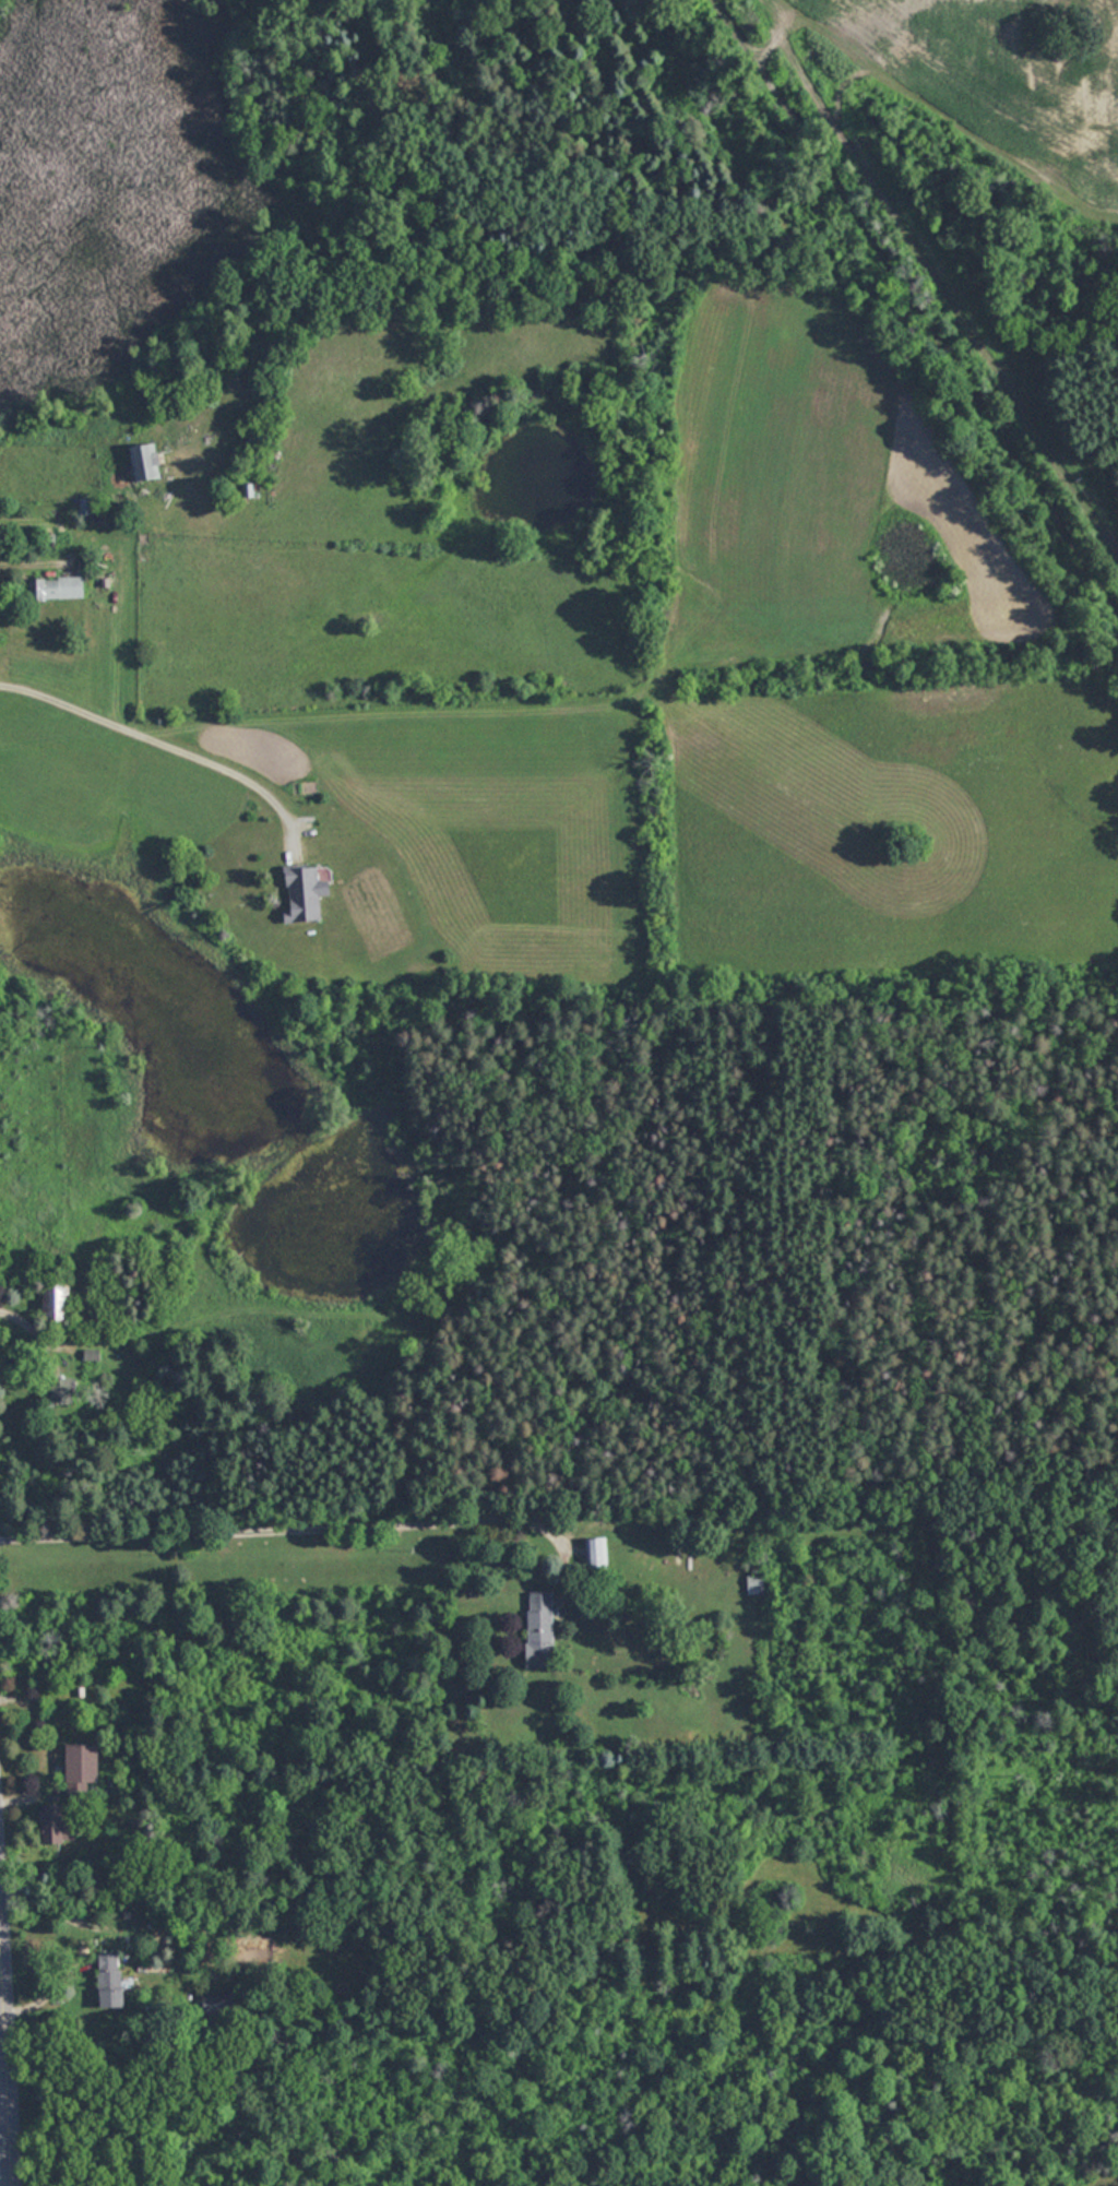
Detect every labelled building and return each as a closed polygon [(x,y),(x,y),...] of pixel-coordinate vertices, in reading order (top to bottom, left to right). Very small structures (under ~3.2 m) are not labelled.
[(131,444),(131,479),(157,479),(157,444),(131,444)] [(33,598),(85,597),(85,575),(32,577),(33,598)] [(322,920),(321,895),(332,894),(332,880),(320,880),(320,865),(287,866),(288,908),(283,908),(284,922),(322,920)] [(72,1284),(46,1284),(46,1320),(72,1320),(72,1284)] [(607,1538),(585,1538),(585,1570),(607,1570),(607,1538)] [(763,1593),(761,1576),(748,1577),(749,1594),(763,1593)] [(530,1667),(556,1667),(555,1591),(527,1591),(530,1667)] [(99,1744),(68,1744),(68,1786),(99,1786),(99,1744)] [(68,1844),(67,1839),(76,1839),(76,1820),(66,1820),(64,1804),(44,1805),(45,1845),(68,1844)] [(99,2007),(121,2007),(121,1953),(99,1953),(99,2007)]
